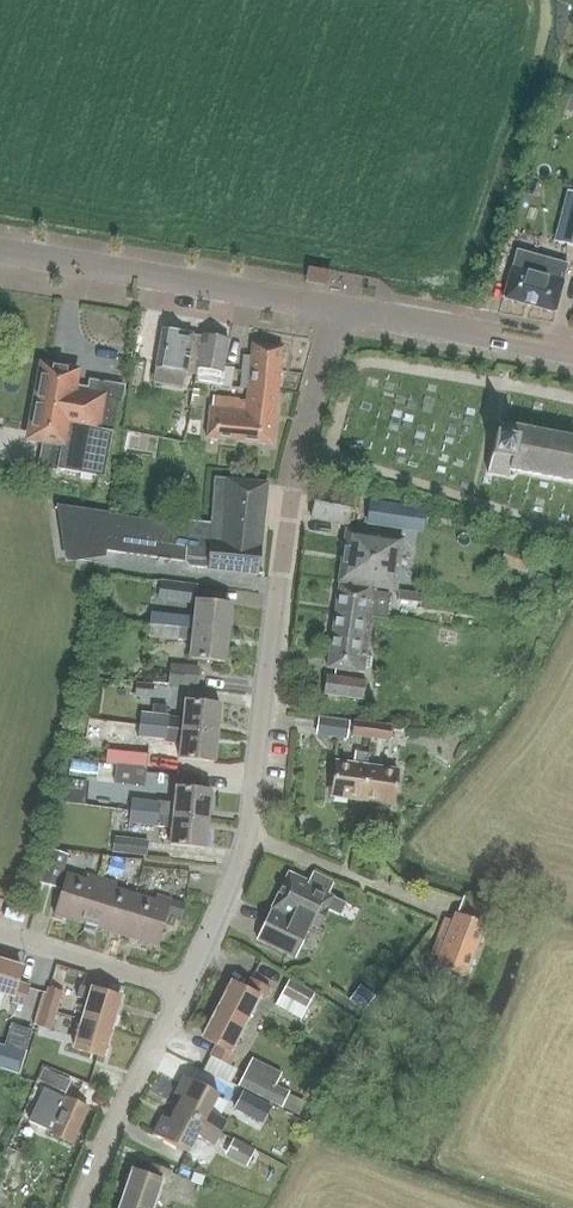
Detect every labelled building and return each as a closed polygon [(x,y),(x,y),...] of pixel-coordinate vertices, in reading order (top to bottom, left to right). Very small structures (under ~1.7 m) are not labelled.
[(572,108),(572,96),(563,92),(559,104),(572,108)] [(567,191),(555,237),(572,242),(572,192),(567,191)] [(562,282),(568,263),(517,249),(512,268),(511,268),(503,298),(555,313),(563,283),(562,282)] [(202,337),(193,336),(193,334),(179,331),(176,328),(170,327),(167,329),(162,329),(153,382),(183,387),(186,373),(196,375),(195,382),(220,386),(222,371),(228,339),(202,335),(202,337)] [(240,388),(247,388),(277,392),(282,347),(252,344),(250,357),(243,356),(240,388)] [(28,438),(46,441),(41,468),(58,471),(58,469),(103,477),(111,434),(112,434),(118,399),(120,389),(74,381),(76,372),(42,366),(36,399),(28,438)] [(277,392),(247,388),(246,402),(238,401),(238,400),(213,397),(212,399),(211,407),(209,407),(206,437),(272,445),(277,392)] [(508,476),(510,470),(572,483),(572,437),(507,424),(505,435),(495,433),(490,456),(487,472),(508,476)] [(186,432),(167,428),(165,439),(185,442),(186,432)] [(188,567),(208,569),(208,570),(257,575),(260,546),(267,483),(215,478),(211,523),(188,521),(187,526),(71,511),(74,548),(184,562),(188,567)] [(353,495),(317,488),(311,519),(347,526),(353,495)] [(367,523),(422,530),(424,511),(369,504),(367,523)] [(346,530),(339,581),(395,589),(402,538),(346,530)] [(388,592),(375,590),(338,585),(335,612),(371,617),(385,619),(388,592)] [(398,590),(397,601),(412,603),(413,592),(398,590)] [(151,612),(149,625),(228,633),(231,605),(195,601),(194,617),(151,612)] [(363,673),(371,617),(335,612),(327,667),(363,673)] [(225,662),(228,633),(149,625),(148,636),(191,641),(189,658),(225,662)] [(168,684),(197,687),(199,670),(170,667),(168,684)] [(365,680),(325,675),(323,694),(363,700),(365,680)] [(152,698),(153,687),(154,684),(135,682),(135,685),(134,696),(152,698)] [(169,715),(140,712),(139,725),(182,730),(217,733),(220,705),(185,701),(183,717),(169,715)] [(314,735),(324,736),(347,740),(347,739),(350,721),(317,716),(314,735)] [(370,738),(372,724),(353,722),(351,733),(351,736),(364,738),(370,738)] [(112,724),(110,738),(131,741),(133,728),(112,724)] [(372,724),(370,738),(388,741),(391,726),(372,724)] [(214,763),(217,733),(182,730),(139,725),(137,739),(166,742),(180,743),(178,759),(214,763)] [(116,765),(115,767),(145,770),(147,754),(106,750),(105,764),(116,765)] [(355,752),(353,764),(336,762),(331,796),(362,801),(366,766),(368,754),(355,752)] [(70,761),(69,774),(71,775),(96,778),(98,764),(75,761),(70,761)] [(366,766),(362,801),(392,805),(397,770),(382,768),(366,766)] [(114,783),(117,783),(144,786),(145,770),(115,767),(114,783)] [(71,779),(70,804),(91,805),(92,780),(71,779)] [(131,798),(130,812),(158,815),(208,820),(211,791),(175,787),(174,802),(160,801),(131,798)] [(158,815),(130,812),(128,824),(157,827),(171,828),(169,845),(205,849),(208,820),(158,815)] [(112,852),(146,856),(148,840),(113,837),(112,852)] [(49,849),(38,883),(58,889),(68,855),(49,849)] [(106,874),(121,878),(125,865),(110,860),(106,874)] [(289,873),(257,940),(295,958),(311,925),(318,928),(327,908),(331,910),(336,900),(332,897),(327,894),(332,883),(313,874),(309,882),(289,873)] [(88,926),(102,879),(89,875),(87,880),(66,874),(54,915),(88,926)] [(116,883),(102,879),(88,926),(122,936),(135,895),(114,888),(116,883)] [(155,900),(135,895),(122,936),(157,946),(166,913),(180,918),(185,904),(171,900),(156,895),(155,900)] [(464,976),(488,915),(490,910),(463,900),(458,914),(457,914),(453,922),(445,918),(430,954),(440,958),(436,966),(464,976)] [(0,961),(0,992),(13,996),(11,1002),(23,1006),(29,986),(17,983),(21,968),(0,961)] [(217,1010),(244,1025),(258,997),(263,1000),(269,988),(250,978),(245,990),(232,983),(217,1010)] [(281,994),(307,1008),(314,994),(289,979),(281,994)] [(360,984),(348,999),(362,1011),(374,996),(360,984)] [(47,987),(41,1006),(56,1011),(61,992),(47,987)] [(91,989),(83,1019),(111,1028),(120,997),(91,989)] [(56,1011),(41,1006),(36,1025),(51,1029),(56,1011)] [(244,1025),(217,1010),(203,1038),(216,1045),(210,1056),(228,1066),(234,1055),(229,1052),(244,1025)] [(111,1028),(83,1019),(74,1049),(102,1057),(111,1028)] [(3,1046),(25,1053),(32,1030),(10,1023),(3,1046)] [(237,1086),(282,1108),(289,1092),(276,1085),(282,1073),(251,1058),(237,1086)] [(181,1097),(175,1109),(220,1133),(227,1120),(210,1111),(218,1094),(183,1076),(174,1093),(181,1097)] [(55,1094),(39,1128),(71,1143),(87,1108),(66,1098),(71,1086),(51,1077),(45,1090),(55,1094)] [(241,1093),(234,1108),(262,1123),(270,1109),(241,1093)] [(220,1133),(175,1109),(169,1120),(162,1116),(153,1134),(187,1153),(196,1136),(214,1145),(220,1133)] [(255,1150),(233,1139),(227,1152),(249,1163),(255,1150)] [(122,1200),(145,1207),(151,1207),(161,1181),(167,1183),(171,1171),(151,1164),(147,1176),(133,1171),(122,1200)] [(189,1184),(194,1170),(180,1164),(175,1179),(189,1184)]
